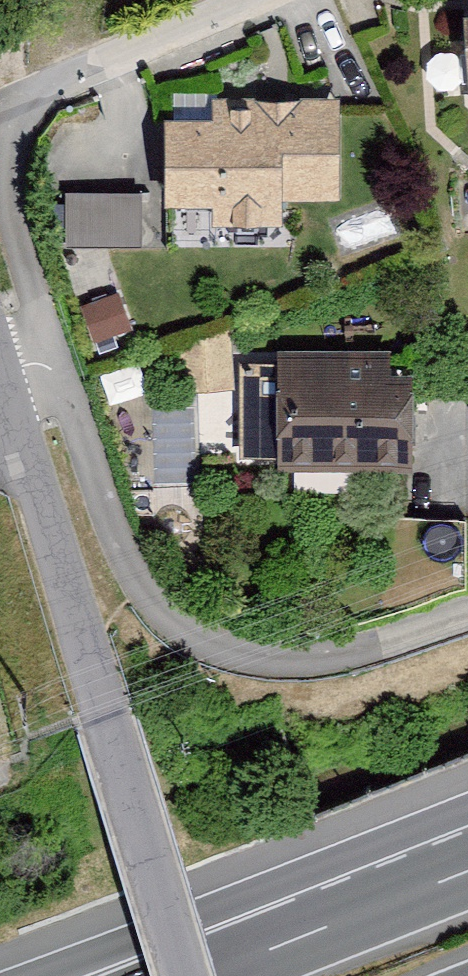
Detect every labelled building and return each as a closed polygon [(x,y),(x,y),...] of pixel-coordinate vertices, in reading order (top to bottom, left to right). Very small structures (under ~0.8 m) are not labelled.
[(292,206),(350,206),(351,106),(224,105),(224,124),(180,123),(180,205),(222,205),(221,236),(292,236),(292,206)] [(141,243),(142,188),(62,187),(61,242),(141,243)] [(404,394),(404,368),(289,367),(288,371),(257,371),(255,465),(287,466),(286,474),(424,476),(426,395),(404,394)]
